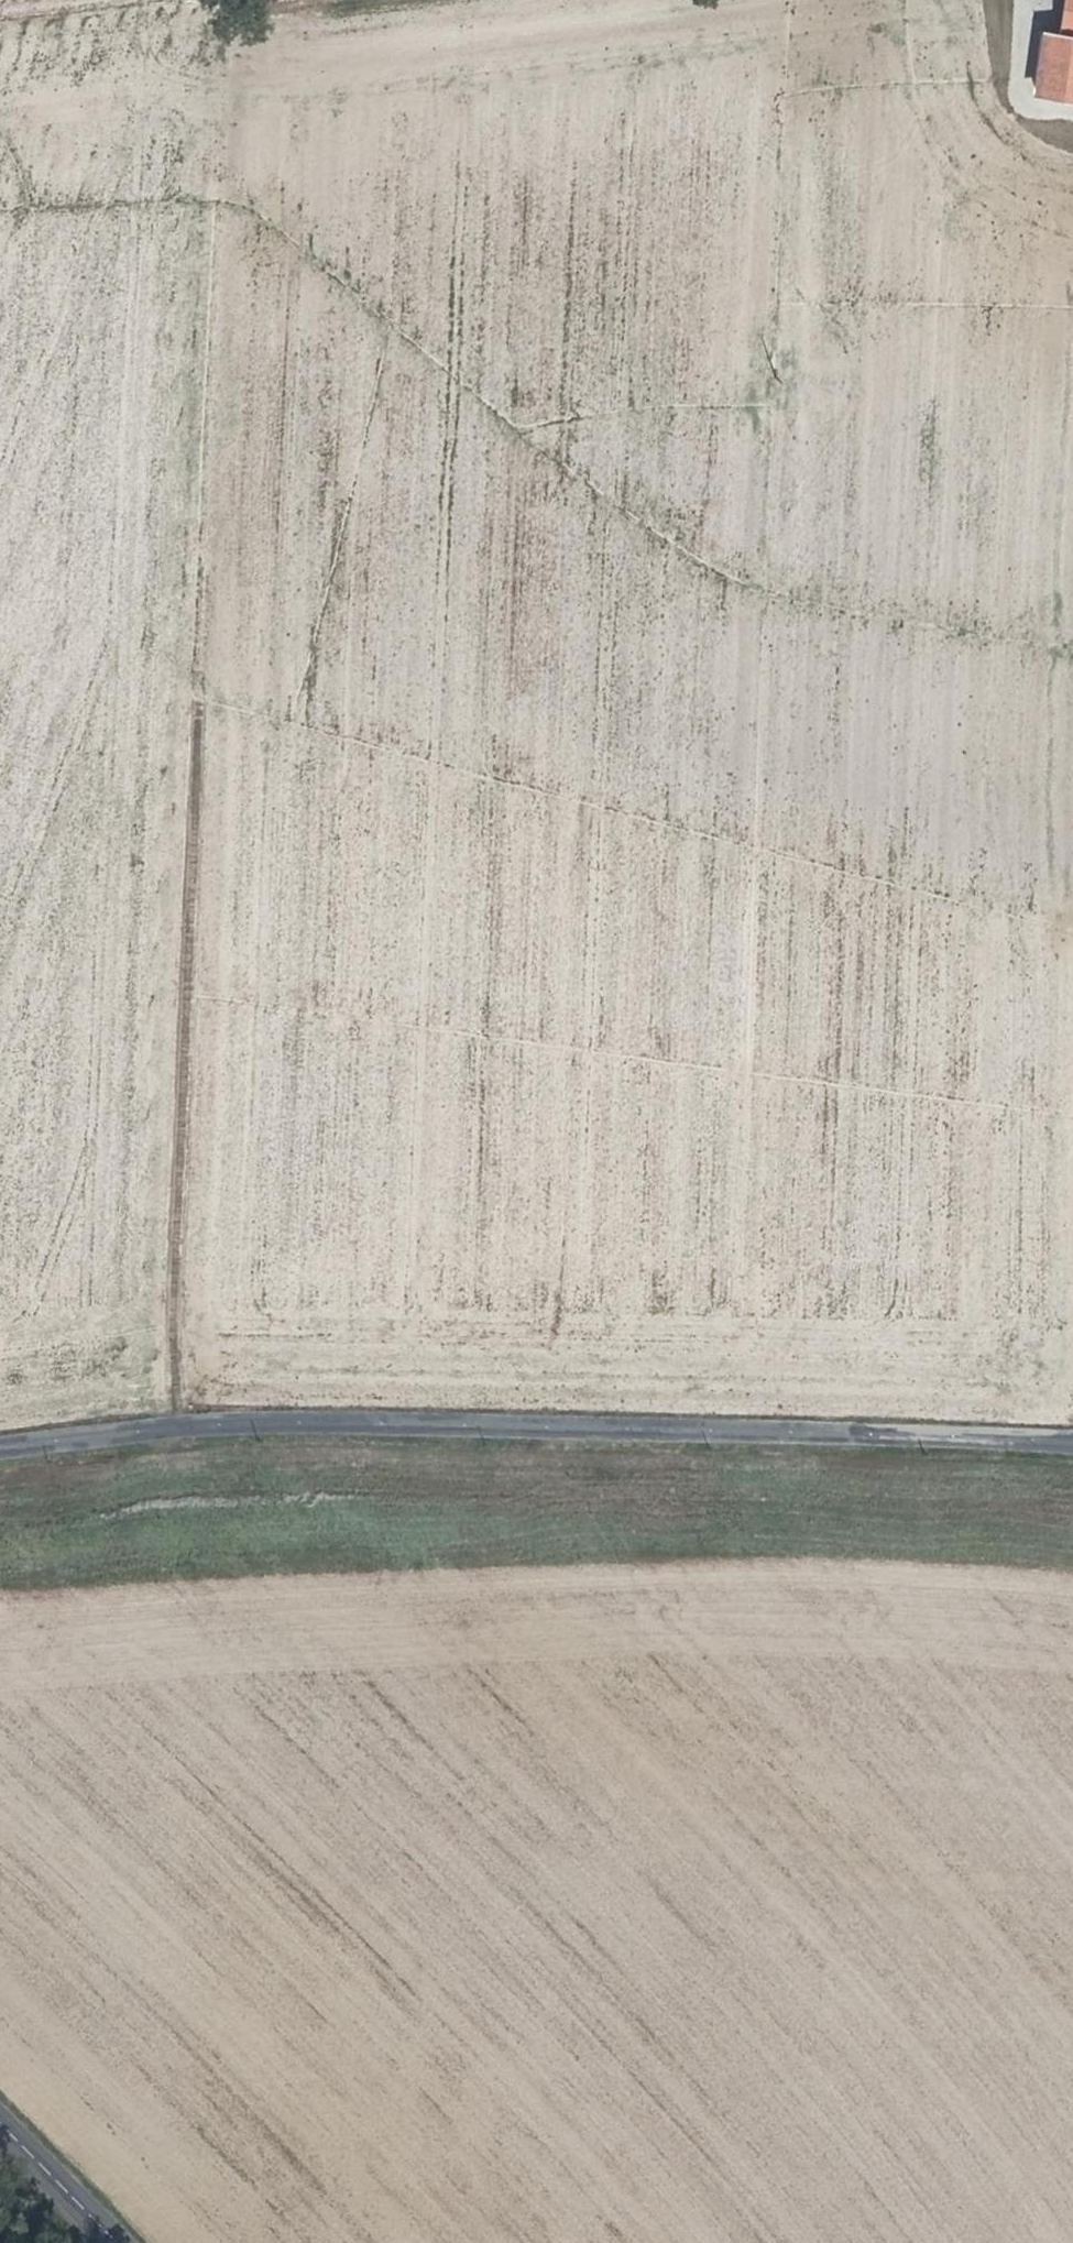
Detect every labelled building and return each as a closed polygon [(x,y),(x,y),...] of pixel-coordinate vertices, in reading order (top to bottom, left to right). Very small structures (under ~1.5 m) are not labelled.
[(1063,31),(1072,33),(1072,0),(1069,0),(1063,31)] [(1063,31),(1050,30),(1042,84),(1072,89),(1072,33),(1063,31)]
